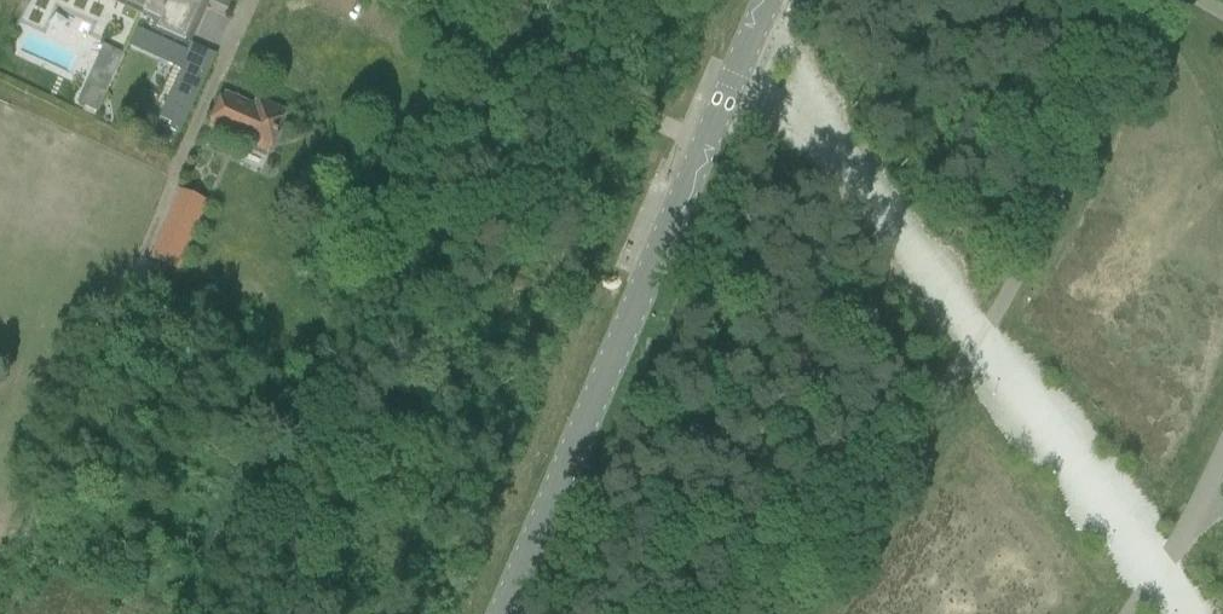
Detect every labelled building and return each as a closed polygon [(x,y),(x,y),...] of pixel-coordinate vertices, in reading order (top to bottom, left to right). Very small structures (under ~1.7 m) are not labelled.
[(142,13),(143,12),(149,0),(126,0),(124,4),(142,13)] [(143,12),(142,13),(159,20),(155,30),(183,43),(203,0),(149,0),(143,12)] [(178,70),(187,50),(136,27),(127,47),(178,70)] [(180,72),(156,125),(178,135),(215,55),(190,44),(187,50),(178,70),(180,72)] [(76,104),(82,106),(90,87),(105,94),(123,54),(103,45),(76,104)] [(90,87),(82,106),(96,113),(105,94),(90,87)] [(223,95),(211,125),(213,126),(211,130),(234,139),(269,154),(277,133),(276,133),(284,114),(256,102),(254,107),(223,95)] [(151,256),(176,267),(204,200),(179,189),(151,256)]
